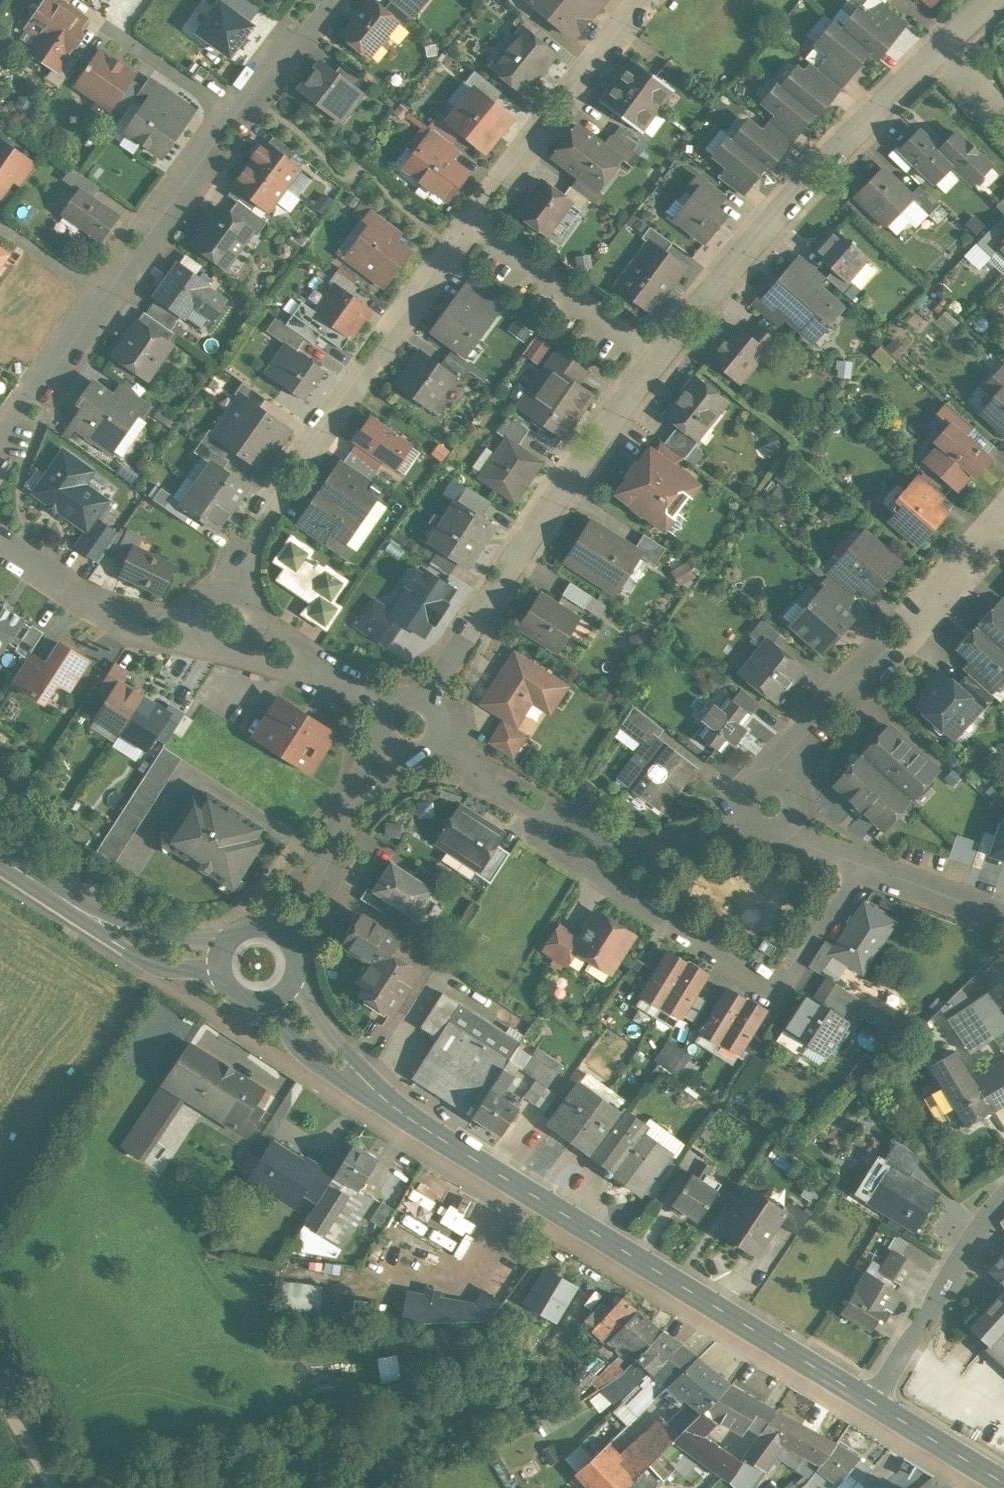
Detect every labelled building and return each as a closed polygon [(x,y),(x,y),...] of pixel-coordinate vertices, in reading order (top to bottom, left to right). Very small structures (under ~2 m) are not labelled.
[(48,0),(45,0),(25,29),(45,42),(35,56),(52,68),(55,70),(66,55),(80,35),(79,28),(85,19),(64,5),(63,5),(56,6),(48,0)] [(261,8),(250,0),(223,0),(221,2),(251,23),(261,8)] [(391,2),(410,19),(426,0),(388,0),(391,2)] [(508,2),(521,13),(528,19),(535,11),(524,0),(509,0),(508,2)] [(524,0),(535,11),(540,9),(546,14),(544,17),(569,38),(574,33),(576,35),(600,6),(597,4),(600,0),(524,0)] [(255,26),(251,23),(221,2),(219,1),(196,34),(232,59),(255,26)] [(371,2),(343,36),(369,57),(379,45),(382,45),(388,39),(386,36),(396,24),(397,23),(383,12),(371,2)] [(410,19),(391,2),(383,12),(397,23),(396,24),(402,29),(410,19)] [(905,21),(885,5),(873,19),(893,36),(905,21)] [(873,19),(860,9),(842,30),(869,52),(877,59),(894,37),(893,36),(873,19)] [(528,19),(521,13),(512,25),(520,31),(521,30),(533,40),(541,30),(528,19)] [(834,23),(816,45),(829,56),(849,73),(851,74),(869,52),(842,30),(834,23)] [(520,31),(491,67),(522,92),(542,68),(543,69),(553,57),(533,40),(521,30),(520,31)] [(99,51),(89,66),(88,65),(85,70),(86,71),(76,86),(78,87),(79,85),(96,97),(99,94),(111,102),(107,107),(109,109),(110,107),(129,79),(133,74),(99,51)] [(77,62),(66,55),(55,70),(52,68),(45,79),(58,88),(77,62)] [(849,73),(829,56),(817,70),(837,87),(843,79),(849,73)] [(672,90),(632,61),(616,82),(656,111),(672,90)] [(334,74),(321,63),(300,91),(334,116),(354,90),(355,89),(334,74)] [(371,85),(342,64),(334,74),(355,89),(354,90),(362,97),(371,85)] [(817,70),(809,64),(801,73),(829,96),(837,87),(817,70)] [(208,73),(199,67),(192,78),(200,84),(208,73)] [(801,73),(796,69),(782,87),(779,84),(778,85),(813,114),(816,116),(831,98),(829,96),(801,73)] [(501,93),(474,71),(464,83),(473,91),(474,90),(492,104),(501,93)] [(129,79),(110,107),(122,115),(134,99),(141,87),(129,79)] [(177,100),(147,79),(141,87),(134,99),(143,105),(148,99),(167,113),(177,100)] [(656,111),(616,82),(600,104),(640,133),(656,111)] [(813,114),(778,85),(763,103),(776,114),(796,131),(798,133),(813,114)] [(492,104),(474,90),(473,91),(448,122),(447,123),(460,133),(483,152),(497,135),(493,132),(506,116),(492,104)] [(143,105),(125,132),(161,157),(173,140),(169,137),(180,121),(167,113),(148,99),(143,105)] [(796,131),(776,114),(768,123),(788,140),(796,131)] [(448,122),(438,115),(428,128),(431,130),(451,145),(460,133),(447,123),(448,122)] [(760,133),(747,122),(732,140),(730,138),(729,138),(767,169),(782,151),(760,133)] [(788,140),(768,123),(760,133),(780,149),(788,140)] [(604,147),(576,127),(553,158),(580,178),(593,188),(594,187),(616,157),(617,156),(604,147)] [(638,141),(619,127),(612,136),(632,150),(638,141)] [(451,145),(431,130),(423,140),(452,161),(460,152),(451,145)] [(918,133),(901,150),(913,163),(934,182),(951,164),(938,152),(918,133)] [(989,165),(956,134),(938,152),(951,164),(952,163),(972,182),(989,165)] [(632,150),(612,136),(604,147),(617,156),(616,157),(624,164),(633,151),(632,150)] [(295,153),(273,137),(266,146),(288,162),(295,153)] [(767,169),(729,138),(713,157),(726,168),(727,168),(747,184),(749,185),(763,168),(766,170),(767,169)] [(452,161),(423,140),(416,150),(420,153),(414,162),(417,179),(447,201),(468,173),(452,161)] [(0,143),(0,194),(11,179),(24,160),(23,159),(0,143)] [(266,146),(264,144),(250,161),(252,163),(285,188),(298,170),(288,162),(266,146)] [(901,150),(897,146),(888,156),(904,172),(913,163),(901,150)] [(37,165),(24,157),(23,159),(24,160),(11,179),(22,187),(37,165)] [(285,188),(252,163),(236,185),(258,202),(261,204),(262,210),(266,213),(271,212),(274,208),(273,203),(285,188)] [(99,188),(70,168),(61,180),(78,192),(79,192),(90,200),(99,188)] [(747,184),(727,168),(718,179),(739,194),(747,184)] [(883,170),(856,197),(885,225),(911,199),(912,198),(909,196),(883,170)] [(593,188),(580,178),(573,188),(588,200),(593,204),(601,193),(594,187),(593,188)] [(723,198),(697,178),(687,191),(693,196),(695,195),(714,210),(723,198)] [(563,197),(542,181),(517,214),(534,226),(540,223),(551,231),(571,204),(571,203),(563,197)] [(258,202),(236,185),(228,195),(237,202),(251,212),(258,202)] [(939,206),(919,186),(909,196),(912,198),(911,199),(929,216),(939,206)] [(573,188),(570,187),(563,197),(571,203),(571,204),(580,211),(588,200),(573,188)] [(90,200),(79,192),(78,192),(63,214),(100,240),(115,217),(90,200)] [(714,210),(695,195),(693,196),(681,212),(688,217),(681,226),(704,244),(724,217),(714,210)] [(996,207),(1003,215),(1003,198),(996,207)] [(251,212),(237,202),(228,215),(251,231),(251,232),(250,233),(256,237),(266,223),(251,212)] [(218,208),(193,244),(219,263),(228,250),(234,255),(250,233),(251,231),(228,215),(218,208)] [(392,227),(371,210),(363,221),(370,227),(371,226),(385,237),(392,227)] [(976,244),(991,258),(998,249),(1003,242),(1003,221),(1001,218),(976,244)] [(385,237),(371,226),(370,227),(353,250),(367,261),(363,267),(363,270),(368,274),(372,274),(376,268),(389,277),(407,253),(385,237)] [(672,244),(649,227),(641,239),(648,244),(648,243),(665,254),(672,244)] [(865,260),(833,232),(815,253),(834,269),(847,281),(848,280),(865,260)] [(665,254),(648,243),(648,244),(624,276),(630,281),(622,292),(651,313),(684,269),(665,254)] [(822,275),(802,258),(792,268),(795,271),(797,269),(814,284),(822,275)] [(177,265),(156,296),(158,297),(182,315),(184,317),(192,305),(212,319),(224,302),(204,288),(206,285),(177,265)] [(795,271),(779,290),(776,287),(766,299),(765,300),(783,316),(810,340),(840,306),(814,284),(797,269),(795,271)] [(847,281),(834,269),(826,278),(844,294),(852,284),(848,280),(847,281)] [(357,287),(336,272),(329,282),(334,286),(335,286),(350,297),(357,287)] [(501,306),(468,282),(457,298),(464,303),(467,298),(493,317),(501,306)] [(350,297),(335,286),(334,286),(316,312),(350,337),(368,310),(350,297)] [(783,316),(765,300),(766,299),(762,295),(751,307),(775,326),(783,316)] [(182,315),(158,297),(146,314),(170,331),(182,315)] [(464,303),(457,298),(433,330),(459,349),(468,337),(474,342),(493,317),(467,298),(464,303)] [(341,349),(350,337),(316,312),(302,303),(293,315),(320,335),(341,349)] [(146,314),(144,313),(137,323),(166,344),(173,333),(170,331),(146,314)] [(320,335),(293,315),(286,324),(305,339),(314,344),(320,335)] [(286,324),(276,318),(267,331),(288,346),(296,351),(305,339),(286,324)] [(166,344),(137,323),(113,356),(141,375),(151,361),(157,365),(170,347),(166,344)] [(775,342),(756,326),(748,336),(761,347),(760,349),(766,354),(775,342)] [(736,327),(710,360),(734,380),(760,349),(761,347),(748,336),(736,327)] [(296,351),(288,346),(268,375),(304,401),(325,372),(296,351)] [(587,370),(557,349),(546,365),(553,370),(554,369),(577,385),(587,370)] [(439,366),(420,352),(396,385),(430,410),(454,377),(439,366)] [(469,373),(446,356),(439,366),(454,377),(462,383),(469,373)] [(995,373),(1001,378),(1003,381),(1003,363),(995,373)] [(577,385),(554,369),(553,370),(532,400),(539,405),(531,416),(562,438),(571,425),(570,424),(579,411),(580,412),(592,396),(577,385)] [(989,393),(994,398),(982,412),(1003,432),(1003,381),(1001,378),(989,393)] [(724,402),(694,379),(666,415),(678,425),(696,439),(697,438),(707,426),(724,402)] [(93,383),(78,404),(83,408),(71,426),(85,436),(85,439),(92,444),(95,443),(110,454),(136,417),(137,416),(113,399),(113,398),(93,383)] [(265,399),(243,383),(235,394),(242,400),(243,399),(256,408),(258,409),(265,399)] [(151,406),(122,385),(113,398),(113,399),(137,416),(136,417),(141,421),(151,406)] [(256,408),(243,399),(242,400),(230,418),(273,448),(286,429),(258,409),(256,408)] [(973,428),(946,404),(936,415),(948,425),(963,439),(964,438),(973,428)] [(529,430),(508,415),(496,432),(506,439),(506,440),(517,447),(529,430)] [(273,448),(230,418),(217,436),(216,437),(230,446),(229,447),(231,448),(259,468),(273,448)] [(409,446),(371,419),(356,441),(394,467),(409,446)] [(678,425),(664,444),(681,457),(685,460),(699,441),(697,438),(696,439),(678,425)] [(963,439),(948,425),(942,433),(945,436),(938,444),(940,446),(923,464),(955,492),(971,474),(976,478),(991,462),(964,438),(963,439)] [(217,436),(209,430),(201,442),(210,448),(224,458),(231,448),(229,447),(230,446),(216,437),(217,436)] [(517,447),(506,440),(480,477),(514,501),(540,463),(517,447)] [(664,444),(662,443),(653,454),(672,468),(681,457),(664,444)] [(224,458),(210,448),(202,460),(210,465),(211,464),(221,471),(228,461),(224,458)] [(63,451),(33,493),(85,530),(86,531),(96,518),(106,503),(107,502),(81,483),(79,475),(85,467),(63,451)] [(377,470),(351,451),(344,462),(370,480),(377,470)] [(653,454),(652,453),(648,454),(640,465),(637,465),(627,478),(628,481),(620,491),(620,496),(632,504),(632,508),(641,515),(645,514),(661,526),(672,511),(676,514),(696,487),(672,468),(653,454)] [(344,462),(336,473),(362,491),(370,480),(344,462)] [(221,471),(211,464),(210,465),(197,484),(231,509),(245,488),(221,471)] [(336,473),(335,472),(319,494),(359,521),(375,500),(336,473)] [(920,476),(897,502),(902,507),(889,522),(916,546),(953,505),(920,476)] [(231,509),(197,484),(183,504),(182,505),(192,512),(200,518),(199,519),(202,521),(202,520),(216,530),(231,509)] [(490,503),(466,487),(457,501),(481,517),(490,503)] [(359,521),(319,494),(304,515),(306,517),(329,532),(344,543),(359,521)] [(183,504),(172,497),(164,508),(184,522),(192,512),(182,505),(183,504)] [(457,501),(429,545),(439,551),(456,562),(466,568),(493,525),(481,517),(457,501)] [(106,503),(96,518),(101,522),(111,507),(106,503)] [(329,532),(306,517),(298,527),(321,543),(329,532)] [(96,518),(86,531),(85,530),(74,547),(98,563),(118,534),(101,522),(96,518)] [(633,551),(591,524),(567,561),(616,593),(639,557),(640,555),(633,551)] [(665,549),(643,535),(633,551),(640,555),(639,557),(654,566),(665,549)] [(311,552),(291,538),(275,561),(286,569),(278,580),(311,603),(318,594),(331,603),(345,582),(326,569),(325,571),(306,558),(311,552)] [(844,565),(840,571),(860,588),(866,594),(875,584),(878,584),(884,583),(899,564),(882,549),(882,544),(876,539),(872,540),(869,538),(844,565)] [(174,567),(134,548),(121,575),(161,594),(174,567)] [(456,562),(439,551),(432,562),(449,573),(456,562)] [(838,559),(824,574),(827,577),(851,598),(856,592),(860,588),(840,571),(844,565),(838,559)] [(403,623),(423,636),(432,622),(435,623),(446,605),(443,604),(452,590),(422,571),(420,574),(415,571),(409,572),(404,580),(405,585),(411,589),(394,616),(393,617),(403,623)] [(851,598),(827,577),(815,590),(820,594),(823,590),(846,610),(854,601),(851,598)] [(591,597),(570,583),(562,595),(584,609),(591,597)] [(808,605),(806,607),(807,608),(791,626),(822,653),(854,617),(846,610),(823,590),(820,594),(809,606),(808,605)] [(331,603),(318,594),(311,603),(304,614),(328,630),(341,610),(331,603)] [(572,616),(541,596),(533,607),(527,616),(521,626),(557,650),(570,630),(565,627),(572,616)] [(357,626),(387,646),(403,623),(393,617),(394,616),(373,602),(357,626)] [(0,606),(0,653),(1,654),(8,644),(22,622),(23,620),(0,606)] [(997,609),(988,619),(987,618),(977,628),(1003,653),(1003,615),(997,609)] [(22,622),(8,644),(16,649),(30,627),(22,622)] [(763,622),(750,637),(762,647),(766,642),(775,649),(783,638),(763,622)] [(16,649),(15,652),(26,659),(29,655),(43,633),(31,626),(16,649)] [(977,628),(967,639),(969,640),(960,650),(971,661),(998,684),(999,683),(998,682),(1003,676),(1003,653),(977,628)] [(775,649),(766,642),(762,647),(753,658),(758,662),(745,678),(776,702),(802,670),(775,649)] [(46,665),(39,661),(21,689),(43,703),(57,682),(69,689),(87,661),(60,644),(46,665)] [(26,659),(11,683),(21,689),(39,661),(29,655),(26,659)] [(515,657),(485,704),(515,722),(534,692),(552,703),(563,687),(515,657)] [(998,684),(971,661),(963,670),(968,674),(989,694),(998,684)] [(128,673),(114,664),(98,689),(110,698),(120,683),(121,684),(128,673)] [(957,686),(940,672),(929,684),(935,690),(918,708),(933,722),(932,724),(932,730),(939,735),(945,735),(946,733),(948,735),(959,723),(960,724),(962,724),(962,723),(963,723),(965,725),(979,709),(980,708),(957,686)] [(989,694),(968,674),(957,686),(980,708),(979,709),(981,711),(994,698),(989,694)] [(110,698),(97,718),(121,733),(143,698),(121,684),(120,683),(110,698)] [(759,704),(741,690),(732,701),(746,712),(748,709),(752,713),(759,704)] [(143,698),(121,733),(146,749),(155,736),(169,715),(165,712),(143,698)] [(732,701),(727,698),(718,710),(712,706),(701,720),(706,724),(698,736),(707,743),(705,745),(710,749),(712,746),(721,753),(729,742),(735,746),(746,731),(741,727),(750,715),(746,712),(732,701)] [(186,711),(172,701),(165,712),(169,715),(155,736),(166,742),(186,711)] [(300,717),(278,702),(254,739),(308,774),(330,736),(310,723),(311,721),(301,715),(300,717)] [(654,739),(635,724),(643,714),(633,706),(619,726),(645,746),(620,779),(662,811),(694,769),(655,738),(654,739)] [(662,728),(643,714),(635,724),(654,739),(655,738),(662,728)] [(184,715),(173,733),(181,738),(192,721),(184,715)] [(525,736),(503,723),(490,743),(512,757),(525,736)] [(937,770),(889,727),(862,757),(910,800),(937,770)] [(182,759),(163,747),(96,851),(115,863),(182,759)] [(910,800),(862,757),(836,786),(884,829),(910,800)] [(260,829),(206,794),(200,804),(193,800),(169,837),(172,848),(197,865),(199,871),(206,875),(212,874),(226,883),(236,881),(260,843),(254,839),(260,829)] [(474,824),(464,817),(461,823),(454,818),(438,842),(478,868),(479,869),(495,844),(501,835),(477,820),(474,824)] [(999,822),(994,837),(988,857),(1003,862),(1003,823),(999,822)] [(985,856),(988,857),(994,837),(984,833),(981,843),(973,867),(980,870),(985,856)] [(973,867),(981,843),(956,836),(949,860),(973,867)] [(495,844),(479,869),(478,868),(474,873),(490,884),(509,854),(495,844)] [(478,868),(448,849),(441,860),(465,876),(474,873),(478,868)] [(412,875),(390,861),(371,891),(370,892),(390,905),(414,920),(433,891),(434,889),(412,875)] [(780,925),(800,879),(764,863),(754,884),(737,877),(731,890),(721,885),(716,896),(748,909),(747,910),(780,925)] [(444,882),(418,866),(412,875),(434,889),(433,891),(437,893),(444,882)] [(371,891),(366,887),(359,898),(384,915),(390,905),(370,892),(371,891)] [(837,949),(833,954),(834,955),(849,965),(862,973),(894,924),(865,905),(837,949)] [(615,928),(595,915),(578,941),(574,947),(576,948),(585,954),(585,957),(591,960),(595,959),(597,956),(613,966),(631,938),(627,935),(626,931),(620,927),(615,928)] [(398,940),(361,916),(343,945),(370,963),(365,972),(380,982),(393,961),(387,957),(398,940)] [(578,941),(559,928),(544,951),(566,965),(576,948),(574,947),(578,941)] [(777,949),(765,941),(759,950),(771,958),(777,949)] [(825,941),(808,967),(821,975),(825,968),(834,955),(833,954),(837,949),(825,941)] [(668,954),(642,996),(660,1007),(661,1007),(662,1006),(686,966),(668,954)] [(849,965),(834,955),(825,968),(841,978),(849,965)] [(393,961),(380,982),(365,972),(358,982),(365,987),(360,995),(390,1015),(417,974),(395,959),(393,961)] [(636,959),(622,980),(632,987),(646,966),(636,959)] [(687,964),(687,965),(686,966),(662,1006),(681,1018),(707,976),(687,964)] [(977,974),(964,990),(974,1002),(988,993),(977,974)] [(835,984),(821,1006),(845,1022),(858,999),(835,984)] [(964,990),(947,1005),(954,1015),(974,1002),(964,990)] [(703,1029),(701,1032),(721,1044),(722,1043),(747,1003),(727,991),(716,1008),(703,1029)] [(988,993),(974,1002),(954,1015),(977,1048),(974,1049),(975,1051),(984,1065),(989,1074),(1003,1102),(1003,1054),(994,1038),(1003,1031),(1003,1017),(988,993)] [(442,994),(420,1027),(437,1038),(448,1022),(449,1023),(460,1006),(442,994)] [(821,1006),(807,998),(788,1027),(787,1026),(785,1028),(809,1044),(812,1040),(819,1039),(834,1049),(850,1025),(845,1022),(821,1006)] [(716,1008),(705,1001),(692,1022),(703,1029),(716,1008)] [(766,1012),(748,1001),(747,1003),(722,1043),(740,1054),(742,1051),(755,1030),(766,1012)] [(947,1005),(924,1023),(912,1036),(925,1058),(960,1039),(970,1054),(975,1051),(974,1049),(977,1048),(954,1015),(947,1005)] [(519,1044),(460,1006),(449,1023),(508,1061),(519,1044)] [(449,1023),(448,1022),(437,1038),(411,1079),(473,1119),(489,1092),(491,1088),(500,1074),(508,1061),(449,1023)] [(809,1044),(785,1028),(777,1042),(801,1057),(809,1044)] [(764,1036),(755,1030),(742,1051),(751,1056),(764,1036)] [(672,1037),(659,1055),(681,1071),(694,1054),(672,1037)] [(238,1074),(189,1044),(163,1082),(164,1083),(183,1095),(215,1115),(228,1094),(227,1093),(238,1074)] [(967,1075),(953,1054),(931,1068),(965,1126),(990,1112),(967,1075)] [(556,1075),(531,1058),(521,1072),(535,1082),(523,1098),(534,1105),(546,1089),(556,1075)] [(967,1075),(990,1112),(1003,1104),(1003,1102),(989,1074),(984,1065),(967,1075)] [(265,1091),(238,1074),(227,1093),(228,1094),(215,1115),(247,1134),(261,1113),(254,1108),(265,1091)] [(510,1080),(500,1074),(491,1088),(489,1092),(496,1096),(499,1092),(503,1094),(506,1089),(504,1088),(510,1080)] [(164,1083),(153,1099),(172,1111),(183,1095),(164,1083)] [(568,1101),(552,1123),(573,1138),(601,1099),(580,1084),(568,1101)] [(496,1096),(489,1092),(473,1119),(500,1137),(517,1110),(496,1096)] [(557,1093),(541,1115),(552,1123),(568,1101),(557,1093)] [(153,1099),(121,1146),(139,1159),(143,1153),(172,1111),(153,1099)] [(601,1099),(573,1138),(593,1153),(621,1114),(601,1099)] [(621,1114),(593,1153),(608,1164),(612,1167),(638,1131),(640,1132),(644,1126),(623,1111),(621,1114)] [(680,1142),(649,1119),(644,1126),(640,1132),(670,1155),(680,1142)] [(640,1132),(638,1131),(612,1167),(608,1171),(610,1172),(612,1169),(614,1171),(642,1191),(640,1194),(641,1195),(670,1155),(640,1132)] [(304,1162),(272,1142),(249,1178),(283,1200),(287,1194),(298,1201),(302,1195),(316,1204),(335,1175),(339,1167),(323,1157),(318,1166),(306,1159),(304,1162)] [(886,1162),(884,1164),(888,1166),(889,1165),(907,1175),(918,1157),(897,1143),(886,1162)] [(706,1153),(693,1145),(677,1166),(691,1175),(692,1176),(701,1162),(706,1153)] [(162,1166),(143,1153),(139,1159),(121,1146),(106,1168),(142,1194),(162,1166)] [(376,1161),(353,1146),(339,1167),(335,1175),(359,1189),(360,1188),(376,1161)] [(880,1158),(857,1194),(867,1200),(888,1166),(884,1164),(886,1162),(880,1158)] [(712,1169),(701,1162),(692,1176),(702,1183),(707,1176),(712,1169)] [(608,1164),(602,1171),(602,1173),(603,1176),(604,1178),(607,1178),(610,1177),(614,1171),(612,1169),(610,1172),(608,1171),(612,1167),(608,1164)] [(907,1175),(889,1165),(888,1166),(867,1200),(915,1230),(937,1194),(907,1175)] [(359,1189),(335,1175),(316,1204),(289,1248),(336,1256),(373,1197),(360,1188),(359,1189)] [(691,1175),(672,1205),(674,1206),(684,1213),(697,1221),(716,1192),(702,1183),(692,1176),(691,1175)] [(720,1186),(707,1176),(702,1183),(716,1192),(720,1186)] [(783,1212),(748,1189),(720,1231),(756,1254),(777,1222),(784,1212),(783,1212)] [(287,1194),(283,1200),(295,1207),(298,1201),(287,1194)] [(382,1202),(370,1220),(379,1226),(391,1208),(382,1202)] [(810,1215),(789,1202),(783,1212),(784,1212),(777,1222),(797,1236),(810,1215)] [(684,1213),(674,1206),(670,1212),(680,1218),(684,1213)] [(397,1246),(417,1254),(425,1236),(405,1228),(397,1246)] [(912,1264),(892,1251),(879,1272),(900,1285),(912,1264)] [(987,1271),(1003,1287),(1003,1253),(987,1271)] [(526,1308),(555,1324),(575,1289),(546,1273),(526,1308)] [(899,1295),(865,1273),(840,1312),(870,1331),(878,1317),(883,1320),(899,1295)] [(284,1283),(281,1312),(320,1315),(323,1287),(284,1283)] [(970,1327),(990,1345),(1003,1330),(1003,1290),(970,1327)] [(486,1291),(476,1306),(437,1300),(438,1295),(428,1292),(427,1297),(407,1294),(403,1324),(489,1321),(502,1303),(486,1291)] [(612,1310),(599,1304),(584,1321),(601,1337),(607,1343),(636,1311),(620,1299),(612,1310)] [(662,1332),(636,1311),(607,1343),(620,1355),(626,1349),(636,1359),(637,1359),(661,1334),(662,1332)] [(990,1345),(984,1351),(1003,1370),(1003,1330),(990,1345)] [(661,1334),(637,1359),(645,1367),(653,1373),(681,1346),(661,1334)] [(620,1355),(607,1343),(601,1337),(600,1341),(601,1347),(596,1352),(597,1354),(584,1366),(581,1364),(576,1368),(579,1371),(559,1391),(542,1408),(555,1420),(614,1362),(620,1355)] [(681,1346),(653,1373),(669,1386),(697,1359),(681,1346)] [(551,1357),(540,1370),(550,1380),(559,1370),(551,1363),(554,1359),(551,1357)] [(623,1371),(619,1376),(600,1389),(616,1409),(646,1383),(638,1373),(645,1367),(637,1359),(636,1359),(623,1371)] [(730,1386),(697,1359),(669,1386),(690,1403),(703,1414),(704,1413),(730,1386)] [(614,1362),(592,1384),(596,1391),(600,1389),(619,1376),(623,1371),(614,1362)] [(762,1404),(730,1386),(704,1413),(716,1420),(742,1434),(748,1424),(753,1418),(753,1417),(762,1404)] [(645,1388),(627,1406),(637,1416),(656,1398),(645,1388)] [(690,1403),(668,1424),(678,1438),(690,1426),(703,1414),(690,1403)] [(776,1412),(762,1404),(753,1417),(753,1418),(748,1424),(761,1432),(761,1433),(776,1412)] [(836,1445),(776,1412),(761,1433),(781,1445),(782,1444),(787,1447),(821,1465),(836,1445)] [(703,1414),(690,1426),(703,1436),(716,1420),(704,1413),(703,1414)] [(668,1424),(662,1418),(614,1463),(631,1482),(651,1463),(660,1455),(674,1442),(678,1438),(668,1424)] [(703,1436),(690,1426),(678,1438),(674,1442),(683,1449),(728,1481),(741,1463),(729,1454),(703,1436)] [(761,1433),(761,1432),(743,1458),(744,1459),(763,1471),(780,1448),(781,1445),(761,1433)] [(674,1442),(660,1455),(670,1463),(674,1459),(683,1449),(674,1442)] [(836,1445),(821,1465),(817,1469),(816,1469),(803,1487),(802,1486),(800,1487),(843,1487),(854,1475),(859,1480),(870,1469),(852,1454),(836,1445)] [(603,1450),(577,1473),(590,1487),(624,1487),(631,1482),(614,1463),(603,1450)] [(743,1460),(731,1451),(729,1454),(741,1463),(743,1460)] [(744,1459),(743,1460),(741,1463),(728,1481),(735,1487),(751,1487),(763,1471),(744,1459)]
